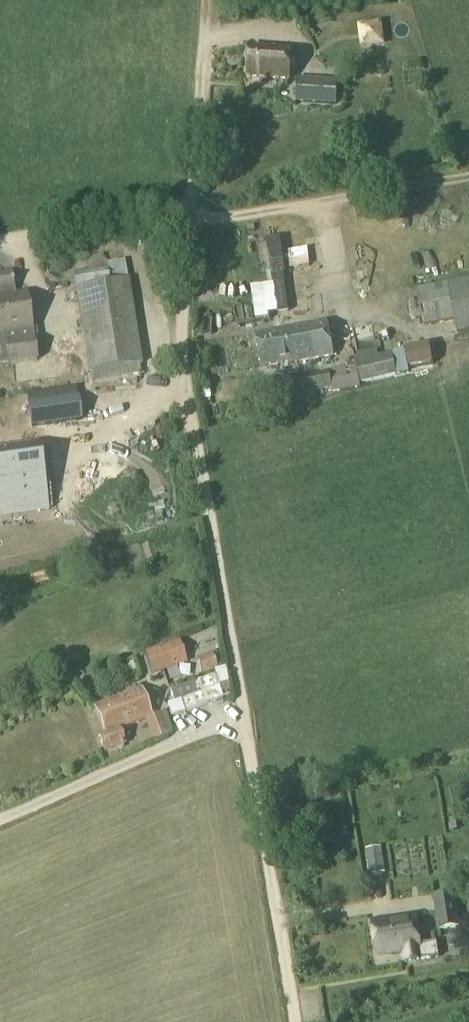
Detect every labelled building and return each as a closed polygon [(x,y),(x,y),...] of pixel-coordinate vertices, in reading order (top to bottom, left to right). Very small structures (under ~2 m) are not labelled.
[(248,79),(290,82),(292,50),(250,47),(248,79)] [(410,68),(409,85),(420,85),(421,69),(410,68)] [(298,108),(336,110),(338,76),(300,74),(298,108)] [(3,336),(32,332),(26,292),(15,294),(11,272),(0,274),(0,334),(3,334),(3,336)] [(292,295),(291,278),(278,279),(280,313),(296,312),(296,311),(308,310),(307,294),(292,295)] [(454,319),(457,333),(468,331),(468,280),(447,284),(454,319)] [(76,289),(91,382),(141,374),(140,365),(141,365),(128,281),(76,289)] [(454,319),(447,284),(417,289),(424,325),(454,319)] [(262,368),(285,364),(290,363),(290,364),(334,357),(328,322),(279,331),(279,332),(256,336),(262,368)] [(74,325),(32,332),(3,336),(8,364),(36,360),(78,354),(74,325)] [(434,338),(411,338),(412,361),(435,361),(434,338)] [(357,354),(358,362),(355,362),(360,384),(396,376),(391,354),(377,357),(376,350),(357,354)] [(78,354),(36,360),(38,374),(80,367),(78,354)] [(332,389),(329,373),(294,380),(296,395),(332,389)] [(73,398),(24,405),(27,429),(77,421),(73,398)] [(1,517),(40,512),(36,484),(40,483),(35,450),(31,451),(0,456),(0,513),(1,517)] [(144,653),(151,675),(186,664),(179,642),(144,653)] [(208,672),(223,667),(218,652),(203,657),(208,672)] [(215,677),(169,692),(173,703),(166,706),(170,717),(222,700),(218,688),(219,688),(215,677)] [(93,707),(104,734),(99,736),(106,751),(124,744),(118,730),(151,716),(140,688),(93,707)] [(366,852),(369,876),(383,874),(379,850),(366,852)] [(433,897),(438,931),(460,928),(455,894),(433,897)] [(373,924),(378,956),(404,952),(406,963),(438,958),(436,944),(420,947),(416,917),(373,924)]
